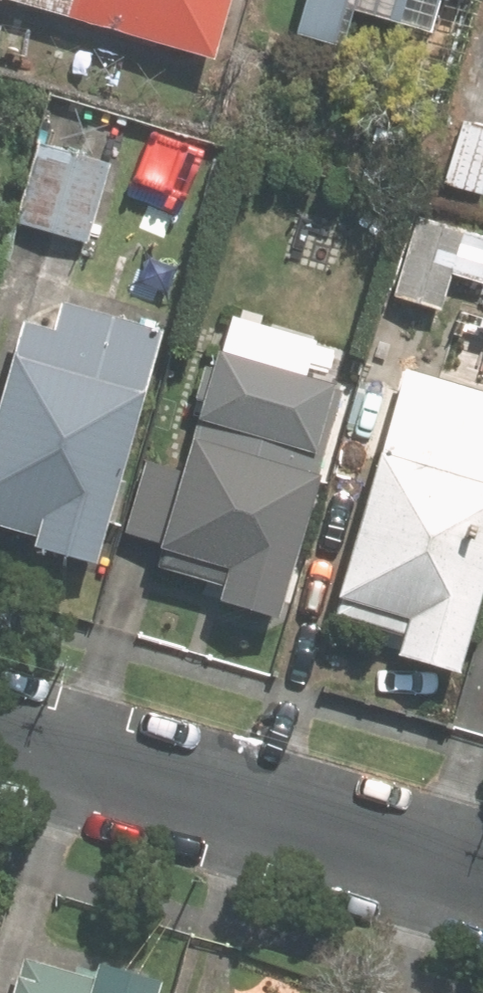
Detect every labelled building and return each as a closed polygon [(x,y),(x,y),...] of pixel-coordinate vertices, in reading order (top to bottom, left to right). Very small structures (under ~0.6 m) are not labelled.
[(213,57),(229,0),(15,0),(213,57)] [(291,32),(339,46),(351,8),(431,32),(441,0),(301,0),(291,32)] [(442,130),(377,110),(356,177),(421,198),(442,130)] [(460,118),(442,183),(482,195),(482,124),(460,118)] [(113,161),(39,141),(17,221),(90,241),(113,161)] [(465,229),(415,214),(392,296),(441,310),(465,229)] [(23,320),(0,397),(0,525),(35,536),(33,545),(92,562),(160,331),(61,302),(53,329),(23,320)] [(337,399),(224,366),(216,393),(200,388),(150,561),(222,581),(217,599),(274,615),(337,399)] [(384,452),(378,450),(331,612),(400,632),(393,656),(455,673),(482,577),(482,393),(407,371),(384,452)] [(23,954),(12,992),(159,992),(164,977),(94,957),(89,973),(23,954)]
